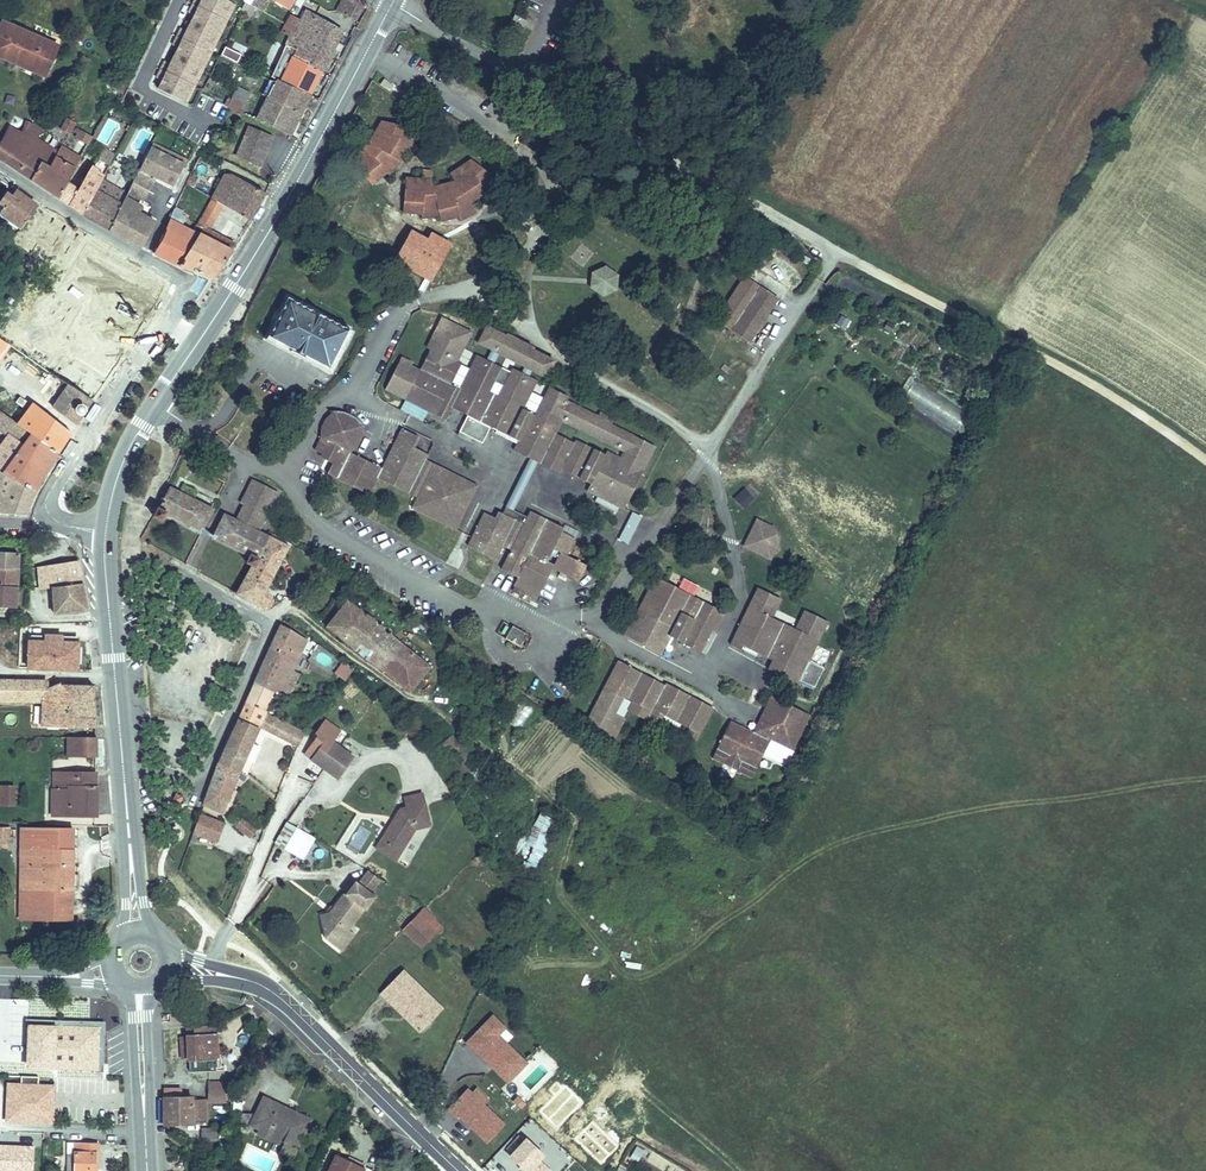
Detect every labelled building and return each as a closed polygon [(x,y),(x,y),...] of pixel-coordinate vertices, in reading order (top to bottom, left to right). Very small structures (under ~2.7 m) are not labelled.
[(230,0),(229,0),(187,0),(149,87),(186,102),(230,0)] [(287,9),(293,0),(274,0),(287,9)] [(352,0),(338,0),(336,3),(346,9),(352,0)] [(346,9),(355,15),(363,4),(357,0),(352,0),(346,9)] [(247,3),(242,13),(253,19),(259,9),(247,3)] [(308,6),(298,19),(306,23),(315,10),(308,6)] [(267,13),(259,9),(253,19),(261,24),(267,13)] [(305,38),(301,36),(296,44),(292,52),(321,68),(329,54),(344,26),(315,10),(306,23),(298,19),(292,28),(307,35),(305,38)] [(11,55),(13,49),(19,50),(18,55),(23,60),(33,63),(35,56),(43,58),(49,40),(0,22),(0,51),(11,55)] [(292,28),(290,30),(301,36),(305,38),(307,35),(292,28)] [(286,39),(296,44),(301,36),(290,30),(288,29),(284,38),(286,39)] [(278,66),(275,73),(309,91),(321,68),(292,52),(296,44),(286,39),(282,50),(285,52),(290,54),(282,68),(278,66)] [(224,46),(220,55),(236,62),(240,53),(224,46)] [(290,54),(285,52),(278,66),(282,68),(290,54)] [(266,91),(254,115),(260,118),(288,131),(290,125),(309,91),(275,73),(271,74),(262,89),(266,91)] [(233,84),(225,101),(232,104),(234,106),(237,107),(241,109),(246,101),(240,98),(244,90),(233,84)] [(46,183),(61,193),(83,153),(89,142),(94,133),(80,125),(78,128),(82,130),(79,135),(83,137),(76,149),(66,142),(62,148),(41,136),(47,125),(31,117),(23,130),(11,122),(6,132),(18,139),(8,157),(21,166),(46,183)] [(59,129),(70,134),(75,123),(64,118),(59,129)] [(418,128),(382,121),(376,130),(371,136),(368,139),(365,141),(361,144),(339,160),(346,167),(349,165),(352,170),(357,167),(368,182),(381,172),(388,176),(394,170),(401,160),(405,153),(408,146),(412,147),(418,128)] [(259,167),(272,137),(248,127),(236,156),(259,167)] [(6,132),(0,143),(0,151),(3,154),(8,157),(18,139),(6,132)] [(90,157),(83,153),(61,193),(84,208),(100,178),(95,175),(99,168),(92,164),(90,167),(85,164),(90,157)] [(422,179),(409,177),(404,210),(421,213),(421,217),(439,218),(441,224),(453,215),(457,220),(476,206),(469,197),(481,187),(485,189),(500,177),(470,158),(449,173),(451,173),(454,177),(436,185),(432,184),(432,171),(424,170),(422,179)] [(148,186),(153,174),(137,167),(132,179),(148,186)] [(188,183),(193,187),(198,177),(192,173),(188,183)] [(224,174),(211,198),(222,204),(231,209),(243,217),(248,221),(265,192),(231,173),(224,174)] [(122,190),(100,178),(84,208),(113,226),(128,190),(123,187),(122,190)] [(147,203),(144,201),(150,186),(148,186),(132,179),(128,190),(113,226),(143,242),(157,216),(144,209),(147,203)] [(24,225),(39,205),(15,190),(13,193),(7,189),(0,200),(0,210),(24,225)] [(211,198),(197,223),(204,226),(200,233),(232,249),(236,242),(223,236),(208,228),(222,204),(211,198)] [(193,230),(172,220),(164,240),(156,252),(182,264),(197,270),(201,271),(216,277),(232,249),(200,233),(204,226),(197,223),(193,230)] [(691,265),(703,276),(707,259),(691,265)] [(590,272),(588,288),(602,298),(617,291),(619,274),(606,265),(590,272)] [(766,314),(748,301),(760,285),(746,275),(716,318),(750,341),(768,315),(766,314)] [(52,280),(47,286),(73,303),(77,297),(70,292),(52,280)] [(778,296),(760,285),(748,301),(766,314),(778,296)] [(351,327),(291,296),(271,336),(282,341),(290,345),(301,351),(330,367),(351,327)] [(138,328),(100,303),(74,344),(72,343),(68,349),(66,348),(54,366),(36,354),(33,360),(68,383),(92,398),(138,328)] [(420,370),(411,365),(412,363),(401,357),(384,390),(443,421),(450,407),(467,416),(460,431),(482,443),(490,428),(518,443),(514,452),(559,475),(562,470),(590,485),(587,492),(623,510),(656,448),(611,425),(613,419),(600,412),(598,416),(566,400),(567,398),(548,388),(534,415),(522,408),(536,383),(537,380),(512,368),(498,395),(489,391),(501,367),(477,354),(460,388),(449,382),(459,363),(456,362),(471,333),(441,317),(427,345),(431,348),(420,370)] [(555,360),(533,349),(534,346),(507,333),(506,335),(485,325),(477,343),(547,377),(555,360)] [(912,372),(908,379),(901,393),(956,428),(966,408),(912,372)] [(68,383),(54,403),(78,420),(85,409),(92,398),(68,383)] [(18,422),(59,450),(73,427),(50,411),(33,400),(26,410),(18,422)] [(18,422),(26,410),(14,402),(6,413),(18,422)] [(54,403),(50,411),(73,427),(78,420),(54,403)] [(36,488),(59,450),(18,422),(6,413),(0,409),(0,429),(9,435),(0,448),(0,463),(36,488)] [(313,449),(315,450),(327,428),(342,436),(353,417),(349,415),(341,413),(332,410),(327,419),(318,438),(313,449)] [(327,428),(315,450),(333,459),(325,473),(370,495),(378,478),(416,497),(411,508),(456,529),(477,485),(455,475),(426,460),(429,454),(413,446),(419,436),(403,428),(384,468),(351,452),(354,443),(361,426),(358,422),(355,419),(353,417),(342,436),(327,428)] [(319,425),(318,438),(327,419),(323,417),(319,425)] [(419,437),(414,447),(427,453),(432,443),(419,437)] [(26,512),(34,492),(36,488),(0,463),(0,510),(26,512)] [(261,473),(251,495),(253,497),(274,506),(284,483),(261,473)] [(175,478),(160,510),(169,515),(173,507),(208,524),(220,500),(175,478)] [(742,509),(752,500),(742,489),(732,497),(742,509)] [(253,497),(246,512),(267,522),(274,506),(253,497)] [(267,522),(246,512),(234,506),(222,530),(257,548),(253,555),(260,559),(277,527),(267,522)] [(497,517),(485,512),(470,547),(499,561),(506,548),(514,552),(505,571),(518,577),(514,585),(538,597),(552,567),(579,580),(586,564),(569,556),(576,538),(562,532),(565,526),(532,510),(525,524),(500,512),(497,517)] [(756,519),(743,547),(771,560),(780,542),(775,527),(756,519)] [(277,527),(260,559),(246,586),(267,599),(278,605),(281,598),(279,597),(269,592),(297,536),(277,527)] [(38,557),(42,592),(54,591),(55,616),(89,615),(77,552),(38,557)] [(19,586),(21,555),(0,554),(0,585),(19,586)] [(695,596),(657,577),(627,638),(661,655),(671,635),(703,651),(714,630),(720,633),(729,613),(695,596)] [(0,585),(0,605),(18,606),(19,586),(0,585)] [(825,671),(811,664),(832,620),(808,608),(798,628),(777,617),(786,599),(761,586),(733,644),(743,649),(745,646),(774,660),(769,670),(815,693),(825,671)] [(54,591),(42,592),(45,616),(55,616),(54,591)] [(368,603),(354,593),(336,618),(350,628),(368,603)] [(407,633),(368,603),(350,628),(389,659),(407,633)] [(288,619),(281,633),(306,646),(311,633),(288,619)] [(528,632),(513,624),(506,639),(520,646),(528,632)] [(306,646),(281,633),(268,661),(263,674),(294,688),(298,678),(292,675),(306,646)] [(437,655),(407,633),(389,659),(418,680),(437,655)] [(29,663),(76,664),(77,638),(37,637),(37,654),(29,654),(29,663)] [(319,648),(312,661),(346,679),(353,667),(319,648)] [(626,718),(616,713),(625,697),(629,699),(633,701),(628,710),(650,721),(651,719),(663,726),(669,715),(692,727),(686,738),(697,744),(704,729),(715,708),(666,683),(664,687),(642,675),(618,663),(610,679),(601,696),(600,695),(584,724),(614,740),(626,718)] [(263,674),(246,710),(269,722),(272,715),(276,708),(283,711),(294,688),(263,674)] [(94,684),(57,683),(44,691),(43,681),(0,680),(0,704),(45,705),(45,709),(80,708),(81,712),(96,711),(94,684)] [(808,716),(769,695),(756,721),(761,724),(755,735),(750,733),(731,723),(723,739),(714,758),(726,763),(730,756),(737,760),(740,771),(753,778),(761,760),(770,742),(791,753),(808,716)] [(518,703),(510,725),(523,730),(531,708),(518,703)] [(80,708),(45,709),(45,710),(46,725),(98,723),(96,711),(81,712),(80,708)] [(272,715),(269,722),(278,726),(284,712),(283,711),(276,708),(272,715)] [(308,741),(314,727),(302,721),(291,715),(284,712),(278,726),(308,741)] [(232,803),(256,750),(268,724),(245,713),(234,739),(229,751),(222,773),(214,795),(232,803)] [(761,724),(756,721),(750,733),(755,735),(761,724)] [(341,734),(326,725),(310,750),(324,758),(338,767),(353,742),(341,734)] [(94,738),(69,738),(70,754),(95,754),(94,738)] [(96,769),(96,758),(52,759),(52,770),(96,769)] [(76,771),(51,772),(52,788),(76,788),(76,771)] [(76,788),(52,788),(52,815),(97,814),(96,771),(76,771),(76,788)] [(415,790),(432,786),(430,776),(412,780),(415,790)] [(179,791),(188,795),(192,786),(183,782),(179,791)] [(421,812),(437,809),(432,786),(415,790),(408,792),(402,802),(405,804),(401,811),(398,810),(393,818),(396,830),(407,836),(421,812)] [(28,787),(0,787),(0,803),(28,803),(28,787)] [(210,806),(202,825),(225,833),(232,815),(210,806)] [(518,860),(537,868),(557,820),(538,812),(518,860)] [(311,820),(301,814),(290,834),(300,840),(311,820)] [(245,838),(254,832),(243,816),(234,822),(245,838)] [(272,827),(264,822),(256,816),(252,823),(259,829),(267,834),(272,827)] [(403,844),(407,836),(396,830),(393,818),(384,834),(403,844)] [(310,846),(321,825),(311,820),(300,840),(310,846)] [(22,828),(22,891),(72,891),(72,828),(22,828)] [(364,868),(355,880),(367,888),(376,877),(364,868)] [(356,912),(371,891),(367,888),(355,880),(350,876),(329,900),(331,912),(348,924),(344,930),(350,934),(362,916),(356,912)] [(436,890),(429,897),(446,914),(451,908),(436,890)] [(72,891),(22,891),(22,920),(72,920),(72,891)] [(429,897),(413,913),(422,921),(428,915),(436,923),(446,914),(429,897)] [(348,924),(331,912),(333,922),(344,930),(348,924)] [(428,915),(422,921),(430,929),(436,923),(428,915)] [(385,975),(393,982),(398,976),(415,994),(428,1006),(443,991),(407,953),(385,975)] [(398,976),(393,982),(409,999),(422,1012),(428,1006),(415,994),(398,976)] [(528,1062),(499,1036),(507,1028),(491,1014),(463,1044),(508,1085),(528,1062)] [(84,1016),(84,1073),(104,1073),(105,1017),(84,1016)] [(33,1062),(35,1025),(24,1025),(24,1018),(0,1017),(0,1060),(33,1062)] [(194,1032),(188,1032),(190,1068),(217,1067),(214,1022),(194,1023),(194,1032)] [(10,1117),(54,1119),(55,1083),(40,1083),(40,1074),(23,1073),(23,1083),(11,1082),(10,1117)] [(486,1144),(506,1123),(468,1088),(449,1109),(486,1144)] [(224,1089),(209,1089),(209,1100),(224,1100),(224,1089)] [(242,1095),(232,1096),(233,1113),(242,1112),(242,1095)] [(204,1100),(162,1099),(164,1120),(165,1124),(204,1124),(204,1100)] [(265,1099),(255,1120),(266,1125),(283,1133),(277,1144),(292,1151),(307,1119),(265,1099)] [(561,1132),(591,1132),(591,1113),(561,1114),(561,1132)] [(526,1117),(511,1134),(537,1159),(548,1147),(542,1141),(539,1145),(533,1140),(541,1131),(526,1117)] [(261,1136),(277,1144),(283,1133),(266,1125),(261,1136)] [(216,1130),(203,1130),(203,1139),(216,1139),(216,1130)] [(66,1170),(95,1170),(95,1159),(97,1159),(97,1140),(74,1140),(73,1150),(66,1150),(66,1170)] [(34,1146),(15,1146),(15,1149),(9,1149),(10,1146),(0,1145),(0,1170),(33,1170),(34,1146)] [(636,1161),(644,1150),(637,1145),(629,1156),(636,1161)] [(347,1160),(337,1156),(330,1170),(363,1170),(345,1163),(347,1160)] [(347,1160),(345,1163),(363,1170),(364,1170),(367,1165),(349,1156),(347,1160)]
